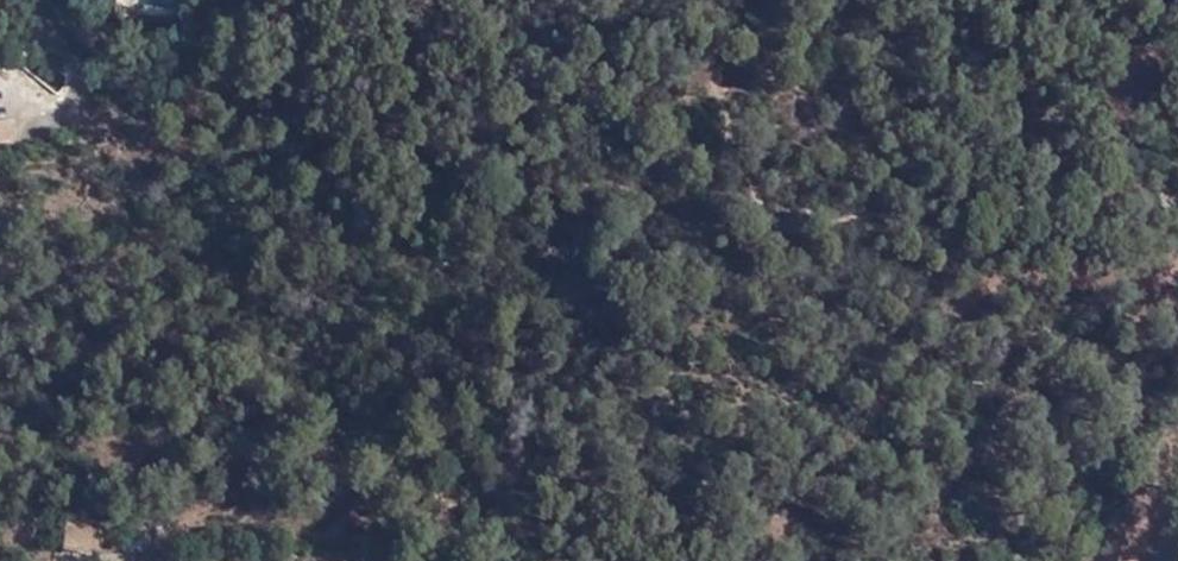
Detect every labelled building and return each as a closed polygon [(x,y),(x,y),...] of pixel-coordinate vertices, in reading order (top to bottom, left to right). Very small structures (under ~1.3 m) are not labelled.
[(72,515),(66,550),(99,553),(103,521),(72,515)] [(108,560),(109,553),(99,553),(66,550),(94,560),(108,560)]
